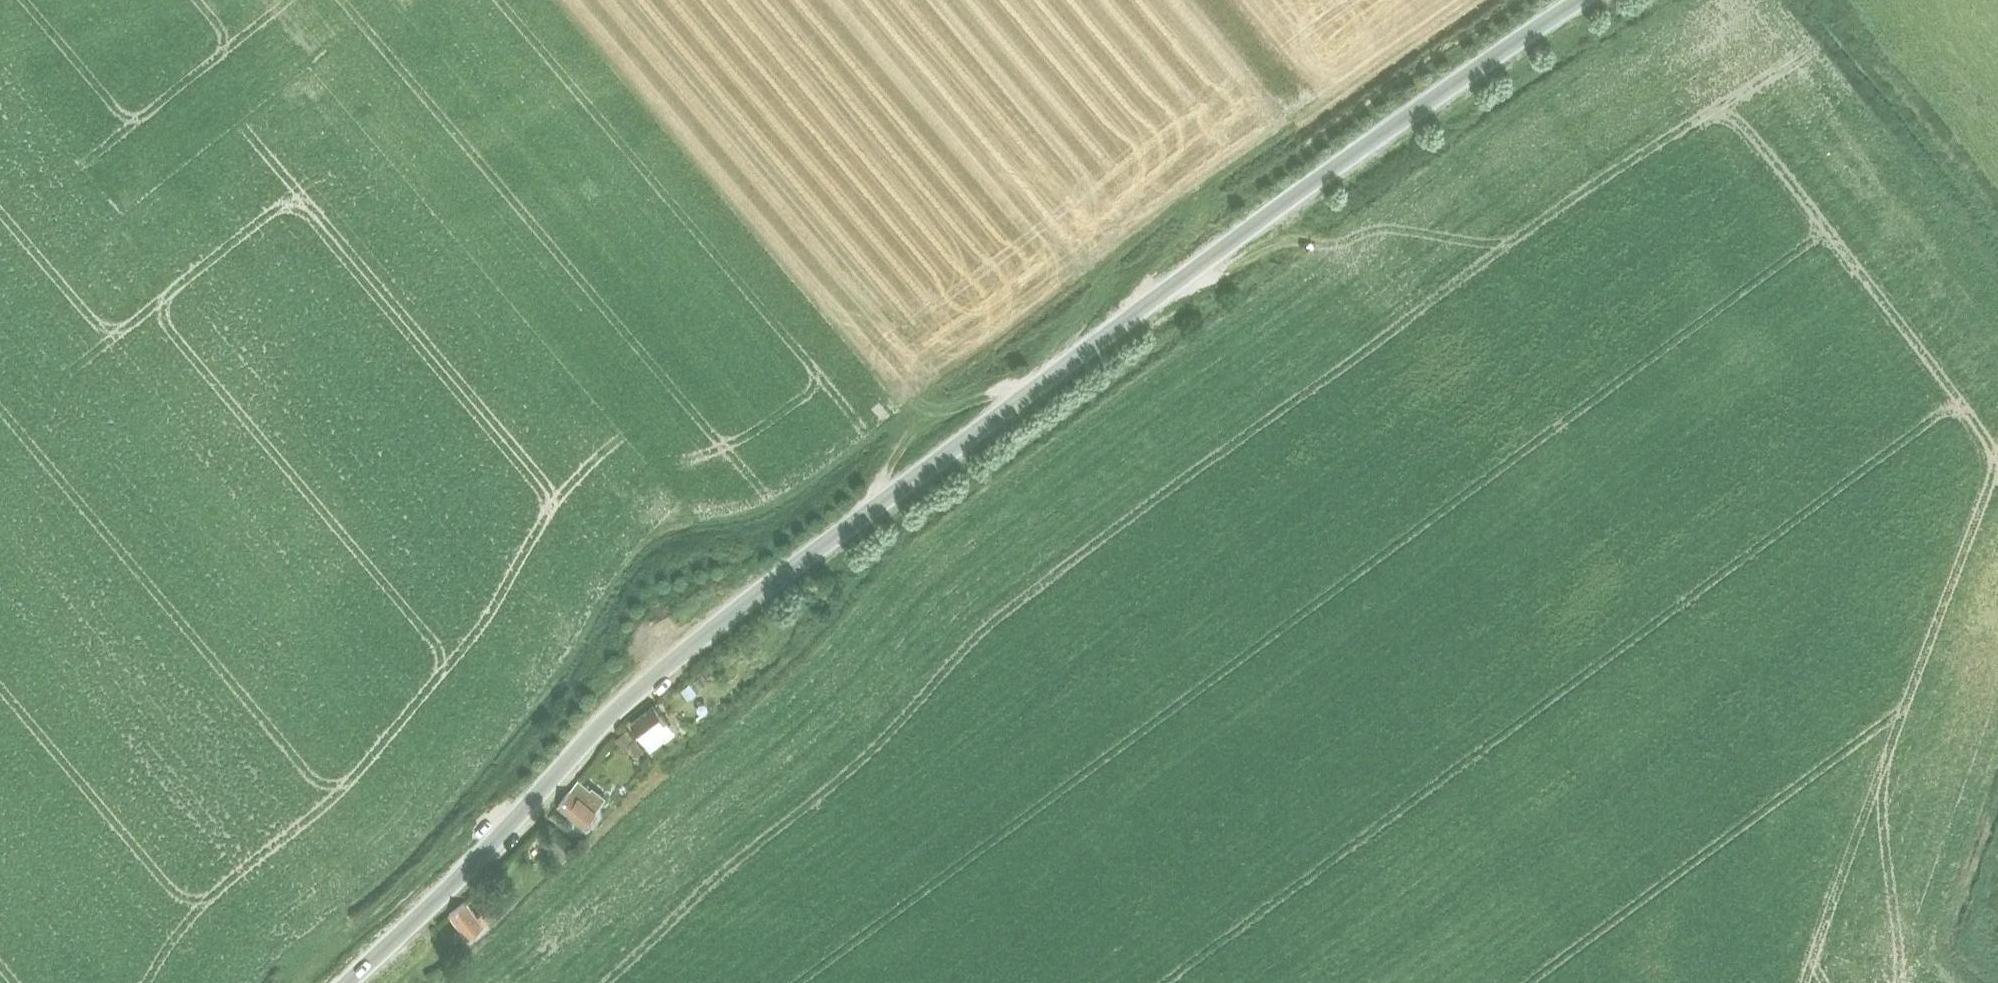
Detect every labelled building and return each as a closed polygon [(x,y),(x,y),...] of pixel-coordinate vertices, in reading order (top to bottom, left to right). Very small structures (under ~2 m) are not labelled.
[(688,683),(680,689),(688,698),(696,692),(688,683)] [(653,705),(630,722),(649,746),(662,736),(672,728),(665,720),(653,705)] [(626,728),(615,738),(624,748),(626,746),(630,743),(629,741),(634,737),(626,728)] [(630,743),(626,746),(634,755),(642,749),(634,740),(633,740),(630,743)] [(583,826),(595,810),(605,797),(595,790),(592,794),(576,781),(557,806),(583,826)] [(544,831),(539,836),(564,859),(569,854),(544,831)] [(476,916),(464,900),(448,912),(466,936),(487,921),(481,912),(476,916)]
